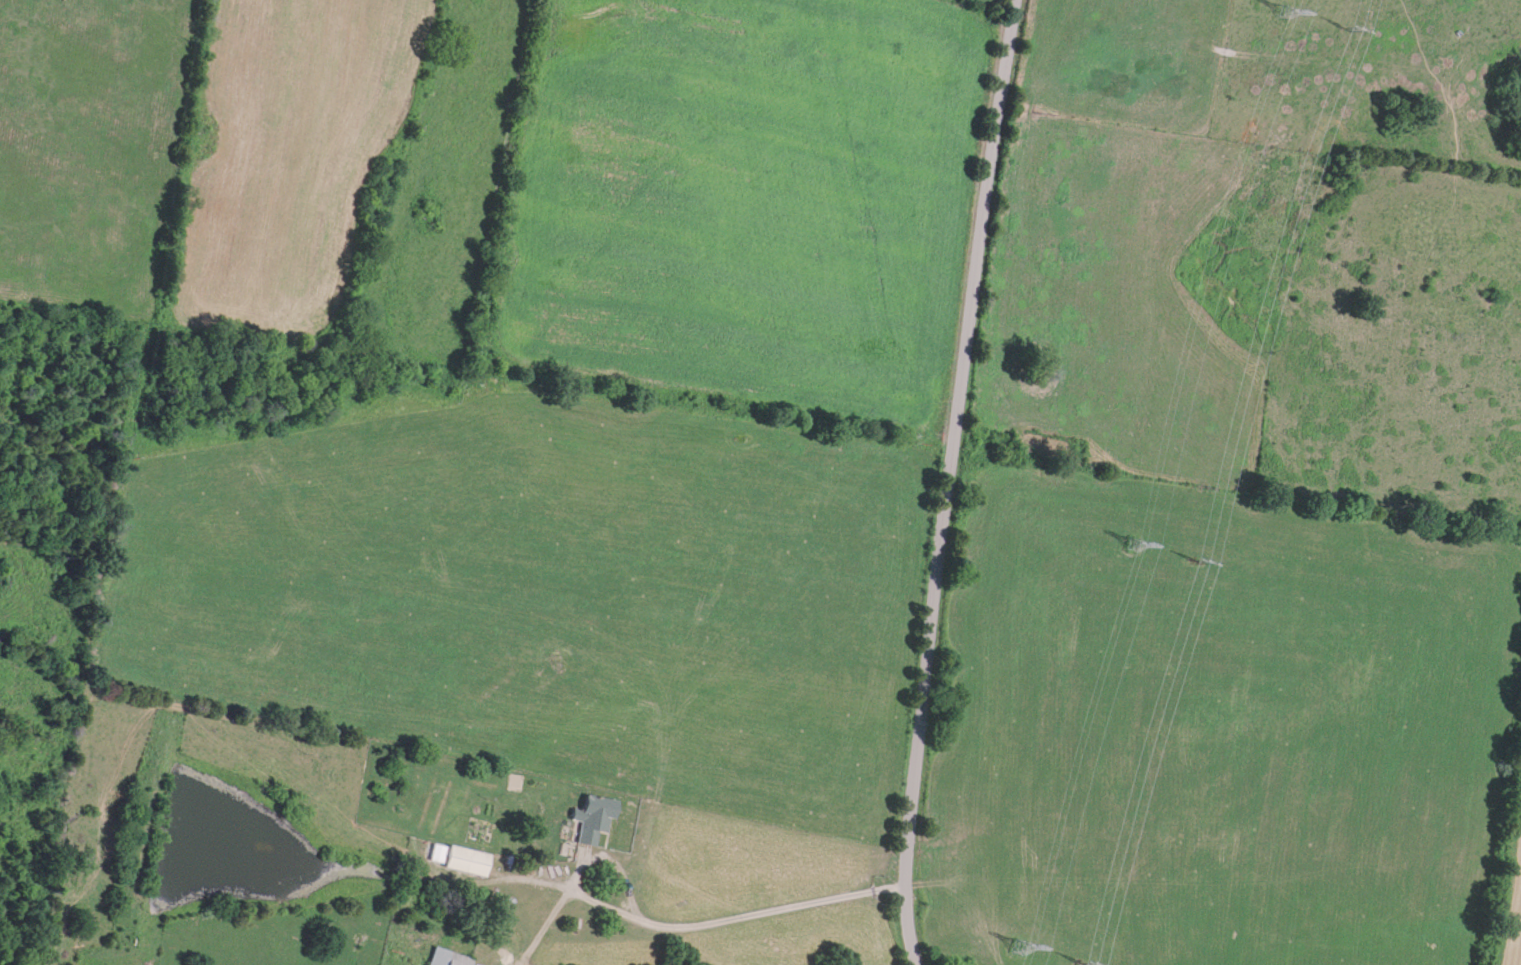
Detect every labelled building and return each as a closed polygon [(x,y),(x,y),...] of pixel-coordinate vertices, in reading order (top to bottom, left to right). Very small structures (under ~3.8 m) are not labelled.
[(576,810),(567,808),(565,819),(575,821),(571,843),(591,847),(593,831),(605,833),(611,800),(579,794),(576,810)] [(482,877),(487,854),(444,845),(439,868),(482,877)] [(470,957),(430,946),(425,964),(468,964),(470,957)]
